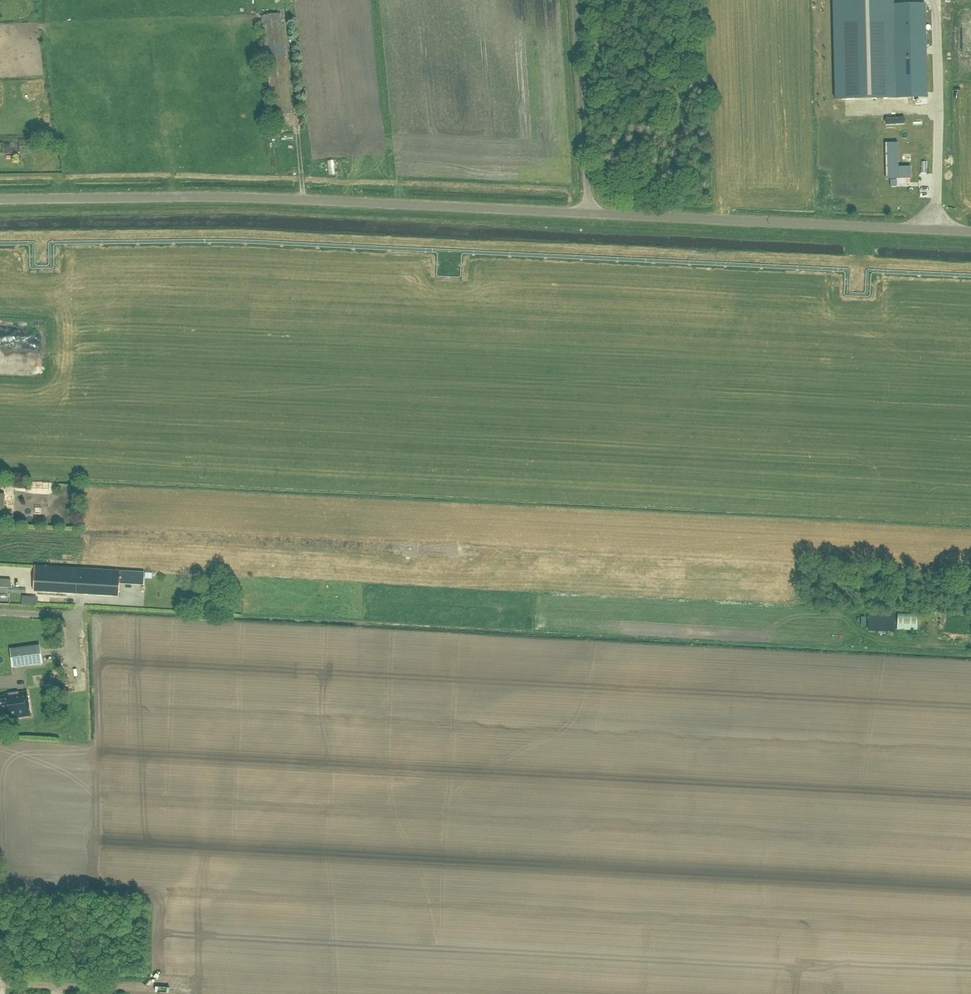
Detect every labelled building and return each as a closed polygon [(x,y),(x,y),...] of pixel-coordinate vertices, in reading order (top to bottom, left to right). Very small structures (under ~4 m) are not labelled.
[(834,98),(926,96),(924,4),(892,4),(892,0),(832,0),(834,98)] [(280,14),(261,17),(262,26),(272,116),(291,114),(281,23),(280,14)] [(884,142),(885,179),(911,178),(910,166),(898,166),(897,142),(884,142)] [(10,485),(0,485),(0,511),(9,511),(10,485)] [(33,566),(33,576),(35,576),(34,592),(119,597),(120,571),(33,566)] [(120,572),(119,584),(143,585),(144,573),(120,572)] [(11,580),(0,579),(0,587),(11,588),(11,580)] [(897,614),(896,630),(916,631),(917,615),(897,614)] [(42,663),(40,645),(10,649),(12,667),(42,663)] [(27,691),(5,695),(5,697),(0,697),(0,711),(9,710),(10,719),(31,716),(27,691)]
